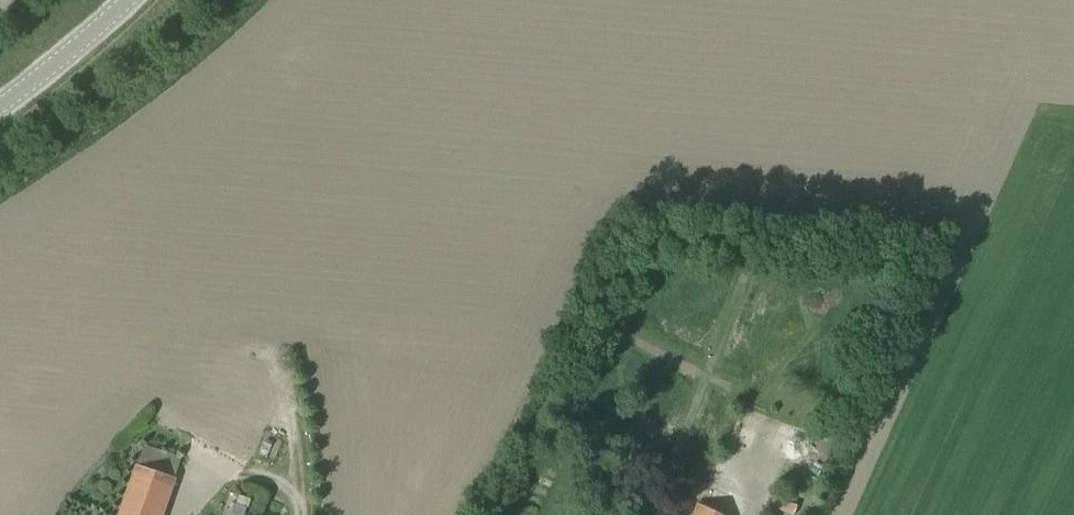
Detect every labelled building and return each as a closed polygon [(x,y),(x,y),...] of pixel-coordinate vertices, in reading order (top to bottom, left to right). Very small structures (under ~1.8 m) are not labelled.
[(145,444),(119,514),(162,514),(175,478),(174,477),(181,457),(145,444)] [(698,506),(694,514),(721,514),(698,506)]
